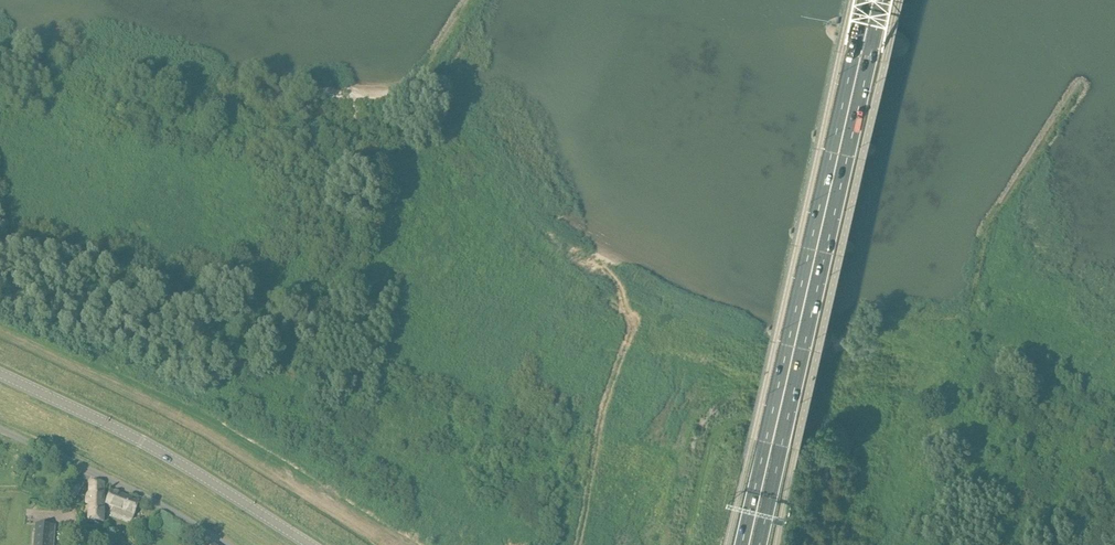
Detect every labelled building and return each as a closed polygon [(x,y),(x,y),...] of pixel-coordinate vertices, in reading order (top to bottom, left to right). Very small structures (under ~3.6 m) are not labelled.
[(900,55),(905,54),(907,51),(909,48),(909,45),(908,42),(904,37),(901,35),(898,33),(894,32),(846,21),(835,20),(830,23),(828,28),(827,32),(827,35),(830,38),(835,42),(841,45),(888,55),(895,56),(900,55)] [(104,483),(93,483),(89,482),(88,496),(86,496),(86,503),(89,504),(88,522),(103,523),(104,483)] [(132,520),(139,501),(110,490),(105,504),(124,511),(122,516),(132,520)] [(36,526),(35,544),(50,544),(50,541),(54,541),(55,527),(36,526)]
